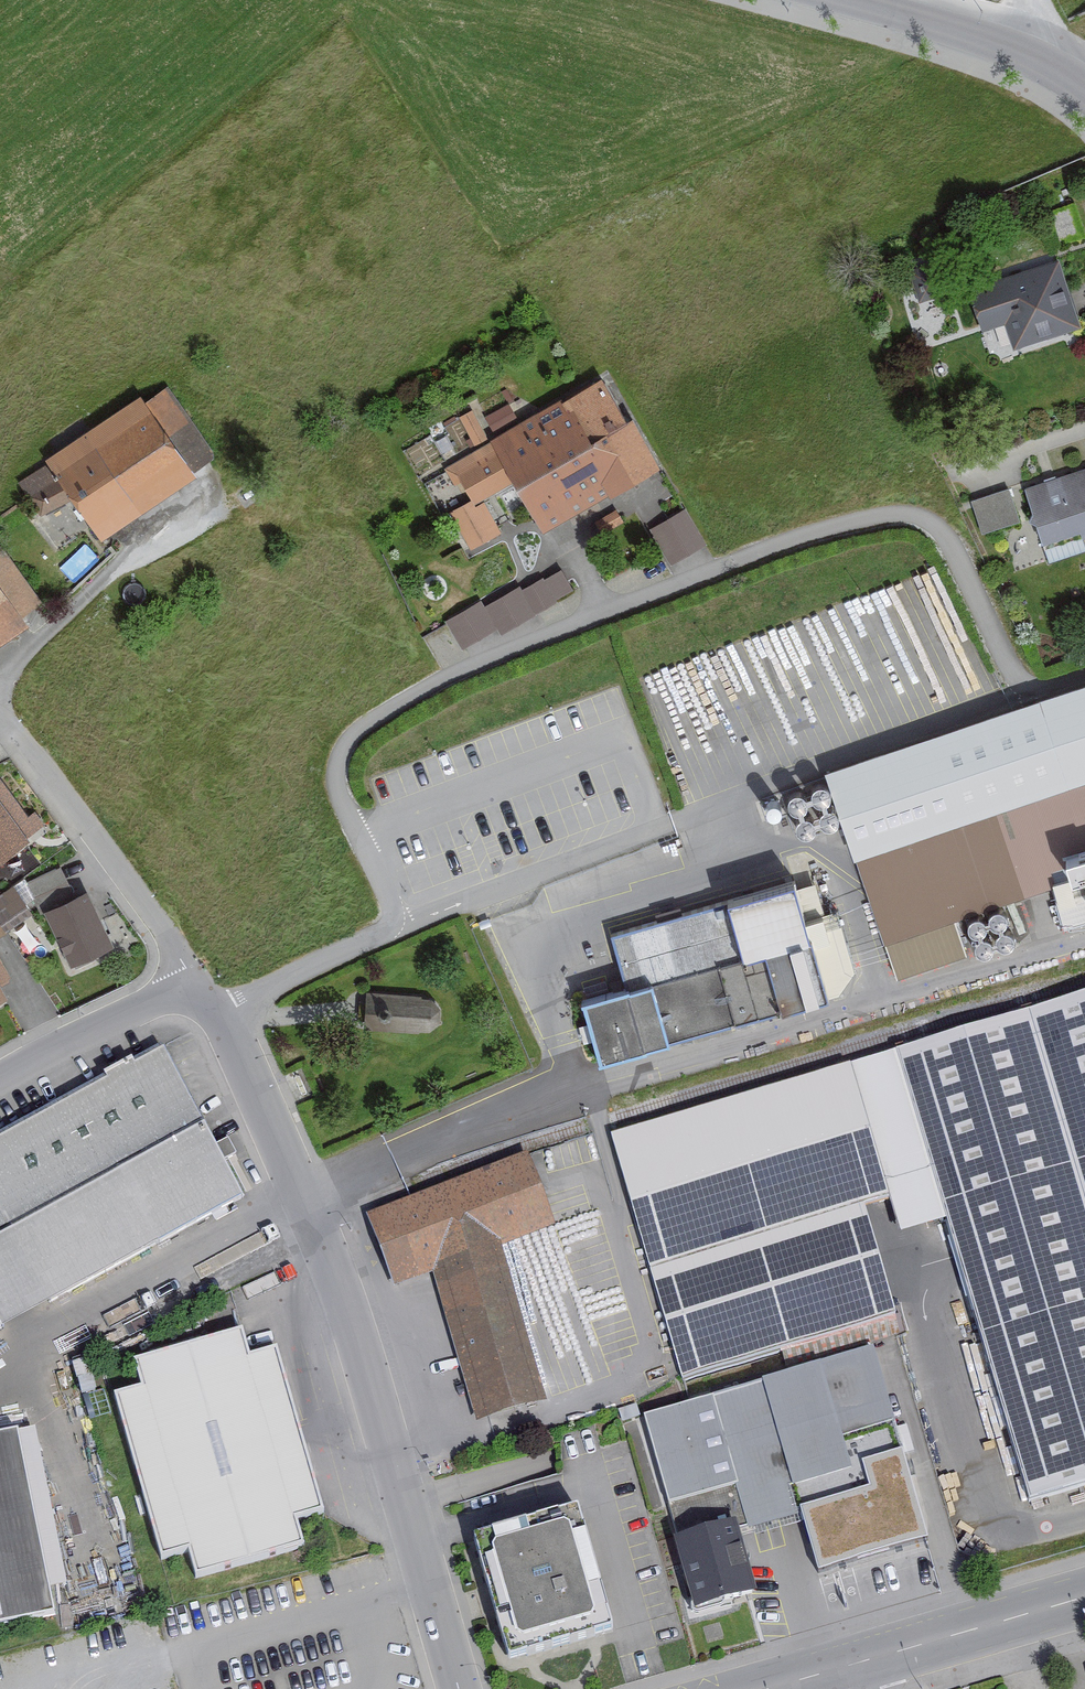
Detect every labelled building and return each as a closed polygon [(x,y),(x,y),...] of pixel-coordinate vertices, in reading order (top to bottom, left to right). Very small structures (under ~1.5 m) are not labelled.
[(1075,324),(1058,265),(975,290),(986,328),(1010,321),(1016,342),(1075,324)] [(499,438),(543,517),(648,458),(604,379),(499,438)] [(136,400),(42,466),(44,469),(16,488),(41,523),(67,505),(95,544),(192,476),(165,438),(184,424),(162,393),(141,407),(136,400)] [(517,418),(509,404),(487,417),(494,431),(517,418)] [(484,440),(469,413),(461,418),(476,444),(484,440)] [(476,499),(511,480),(492,444),(457,463),(476,499)] [(1024,490),(1044,549),(1084,535),(1084,469),(1024,490)] [(1020,521),(1008,489),(974,500),(985,533),(1020,521)] [(454,513),(468,543),(494,532),(480,501),(454,513)] [(684,511),(654,530),(674,560),(703,542),(684,511)] [(23,628),(17,619),(38,605),(0,549),(0,644),(23,628)] [(503,630),(570,589),(557,567),(490,608),(503,630)] [(822,776),(892,986),(964,962),(951,923),(1048,891),(1062,933),(1084,926),(1084,688),(822,776)] [(23,841),(16,831),(26,823),(0,788),(0,858),(23,841)] [(58,861),(24,877),(40,909),(74,892),(58,861)] [(592,1065),(838,996),(848,975),(830,913),(821,916),(813,886),(793,892),(791,886),(606,938),(622,992),(575,1005),(592,1065)] [(24,919),(6,894),(0,899),(0,937),(24,919)] [(107,950),(78,894),(38,916),(67,971),(107,950)] [(605,1133),(677,1382),(899,1318),(867,1208),(891,1200),(900,1229),(946,1217),(1029,1501),(1084,1484),(1084,989),(605,1133)] [(438,1011),(429,1001),(363,997),(360,1033),(426,1037),(436,1031),(438,1011)] [(162,1055),(0,1144),(0,1333),(242,1199),(162,1055)] [(390,1295),(430,1280),(472,1427),(543,1406),(498,1252),(551,1232),(523,1161),(362,1223),(390,1295)] [(248,1356),(240,1329),(132,1359),(139,1385),(112,1393),(159,1560),(187,1553),(194,1577),(303,1546),(295,1520),(323,1512),(277,1348),(248,1356)] [(922,1545),(865,1353),(639,1420),(665,1508),(739,1486),(752,1531),(802,1516),(820,1575),(922,1545)] [(12,1437),(0,1439),(0,1632),(49,1622),(12,1437)] [(613,1630),(578,1504),(475,1533),(510,1658),(613,1630)] [(736,1535),(733,1526),(672,1544),(693,1616),(754,1598),(736,1535)]
